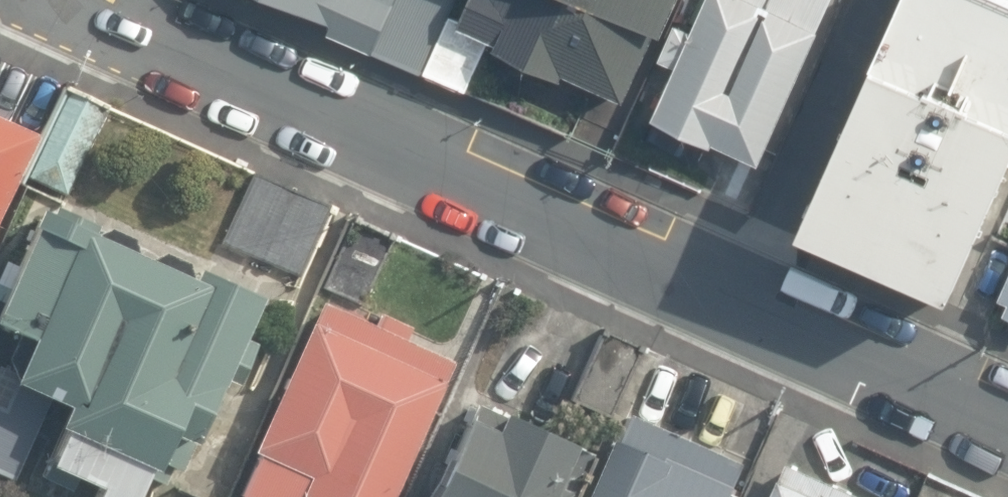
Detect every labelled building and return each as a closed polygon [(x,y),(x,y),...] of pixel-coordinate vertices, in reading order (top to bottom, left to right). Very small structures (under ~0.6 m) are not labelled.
[(381,39),(400,0),(286,0),(381,39)] [(381,39),(426,61),(455,0),(400,0),(381,39)] [(447,26),(616,99),(663,0),(459,0),(447,26)] [(633,120),(744,172),(825,0),(690,0),(633,120)] [(811,238),(962,305),(1007,203),(1007,0),(917,0),(811,238)] [(69,181),(107,112),(63,88),(43,126),(0,103),(0,215),(20,179),(59,200),(69,181)] [(159,460),(168,465),(264,287),(69,181),(59,200),(0,309),(0,314),(29,330),(5,373),(65,406),(44,445),(102,476),(90,496),(139,496),(159,460)] [(996,295),(1007,300),(1007,269),(996,295)] [(320,301),(237,491),(251,496),(387,496),(448,357),(320,301)] [(470,391),(423,496),(548,496),(575,437),(470,391)] [(615,401),(573,496),(725,496),(743,457),(615,401)] [(782,456),(765,496),(875,496),(782,456)] [(936,483),(930,496),(967,496),(936,483)]
